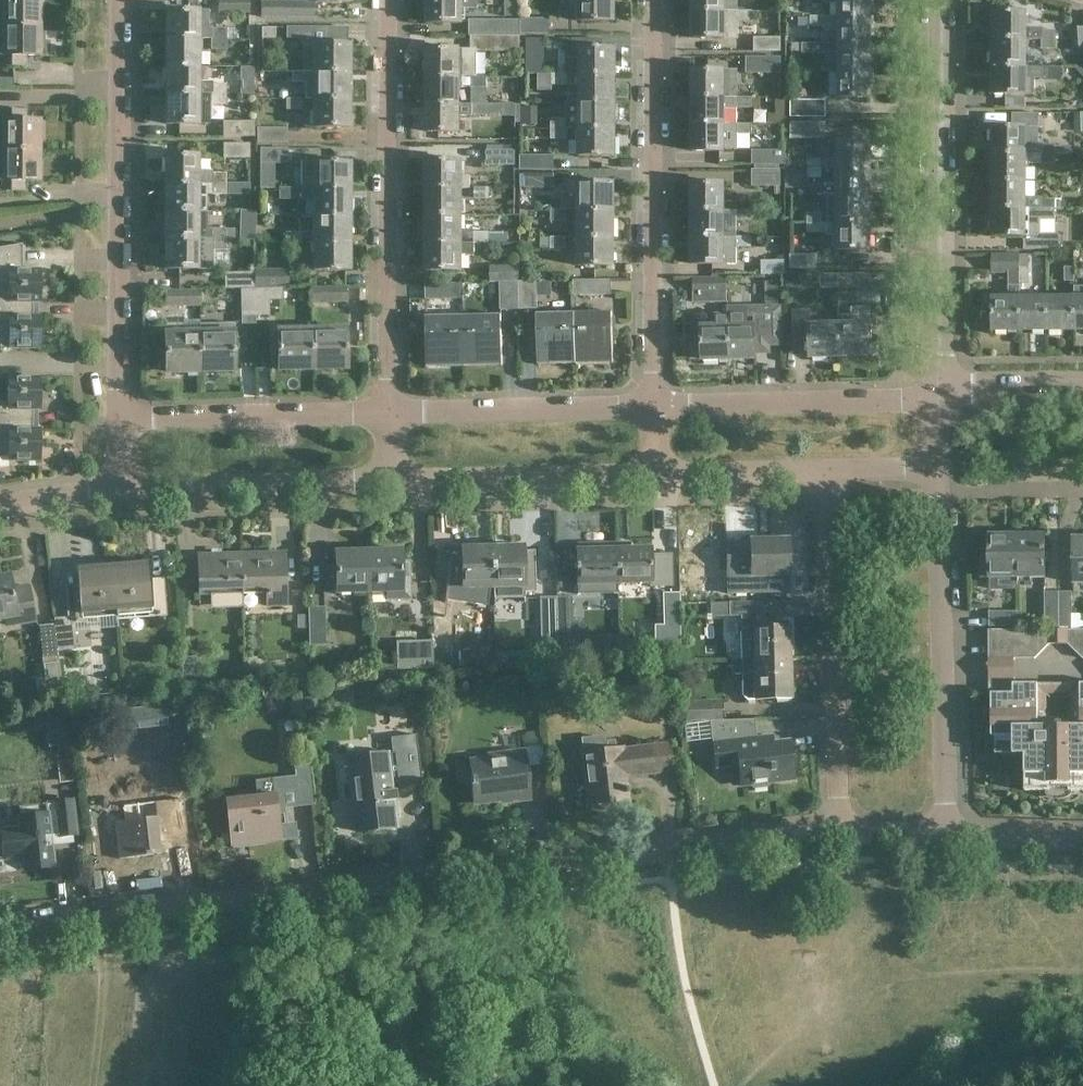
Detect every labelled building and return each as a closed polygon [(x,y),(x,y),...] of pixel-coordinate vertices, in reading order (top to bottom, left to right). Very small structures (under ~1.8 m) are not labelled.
[(2,25),(40,26),(40,0),(0,0),(0,25),(2,25)] [(248,0),(216,0),(216,12),(248,12),(248,0)] [(426,22),(462,22),(462,5),(477,5),(477,0),(426,0),(426,22)] [(569,5),(579,5),(579,20),(615,20),(615,0),(569,0),(569,5)] [(739,0),(693,0),(693,10),(739,10),(739,0)] [(830,2),(839,2),(839,17),(871,17),(871,0),(827,0),(830,2)] [(261,2),(261,16),(317,17),(317,3),(315,3),(315,2),(287,2),(261,2)] [(167,10),(166,38),(198,38),(209,39),(226,39),(226,27),(212,27),(212,26),(208,26),(208,10),(167,10)] [(739,20),(753,20),(753,10),(739,10),(693,10),(692,37),(739,38),(739,20)] [(993,11),(993,39),(1029,39),(1042,39),(1042,30),(1042,28),(1029,28),(1026,28),(1026,11),(993,11)] [(520,32),(549,32),(549,17),(521,17),(520,32)] [(812,28),(826,28),(826,31),(839,31),(839,43),(871,43),(871,17),(839,17),(812,17),(812,28)] [(471,35),(477,35),(520,35),(520,32),(520,20),(471,20),(471,35)] [(25,65),(25,55),(40,55),(40,26),(2,25),(0,25),(0,65),(25,65)] [(274,36),(274,26),(261,26),(261,36),(274,36)] [(325,27),(287,27),(287,37),(300,36),(300,44),(304,44),(303,71),(314,71),(350,71),(350,43),(324,43),(325,27)] [(1071,27),(1073,49),(1082,49),(1082,27),(1071,27)] [(1042,30),(1042,39),(1056,39),(1056,30),(1042,30)] [(477,48),(427,48),(427,76),(477,76),(477,50),(520,50),(520,35),(477,35),(477,48)] [(754,50),(781,50),(781,36),(754,36),(754,50)] [(166,38),(166,66),(198,67),(198,38),(166,38)] [(226,49),(226,39),(209,39),(209,49),(226,49)] [(580,74),(615,74),(615,46),(602,46),(602,39),(573,39),(573,46),(567,46),(567,74),(580,74)] [(1026,50),(1029,50),(1029,39),(993,39),(993,66),(1026,66),(1026,50)] [(1042,39),(1042,48),(1056,48),(1056,39),(1042,39)] [(802,43),(802,53),(826,53),(826,56),(839,56),(839,70),(871,70),(871,43),(839,43),(811,43),(802,43)] [(746,72),(781,72),(781,55),(746,55),(746,72)] [(210,84),(210,82),(198,82),(198,67),(166,66),(166,95),(225,95),(225,84),(210,84)] [(1046,66),(1026,66),(993,66),(993,94),(1006,94),(1006,107),(1025,107),(1025,94),(1035,94),(1035,77),(1046,77),(1046,66)] [(253,67),(241,67),(241,76),(253,76),(253,67)] [(737,97),(737,69),(692,69),(692,97),(737,97)] [(839,70),(839,97),(871,97),(871,70),(839,70)] [(286,71),(286,82),(300,82),(300,71),(286,71)] [(314,71),(314,83),(314,99),(350,99),(350,71),(314,71)] [(550,85),(567,85),(567,74),(550,74),(550,85)] [(615,101),(615,74),(580,74),(580,101),(615,101)] [(427,76),(427,103),(459,103),(459,88),(461,88),(461,86),(499,87),(499,77),(486,77),(486,76),(477,76),(459,76),(427,76)] [(166,123),(198,123),(210,123),(210,108),(215,108),(215,105),(225,105),(225,95),(166,95),(166,123)] [(692,97),(692,123),(724,123),(724,108),(737,108),(737,107),(752,107),(760,107),(761,98),(752,98),(752,97),(737,97),(692,97)] [(286,98),(286,109),(300,109),(300,99),(286,98)] [(791,116),(827,116),(827,99),(792,98),(791,116)] [(314,99),(313,127),(349,127),(350,99),(314,99)] [(567,117),(567,128),(580,128),(615,128),(615,101),(580,101),(567,101),(567,117)] [(427,103),(427,131),(459,131),(459,118),(461,118),(461,103),(459,103),(427,103)] [(471,115),(501,115),(501,103),(471,103),(471,115)] [(2,150),(39,150),(40,120),(24,120),(24,110),(0,110),(0,150),(2,150)] [(993,126),(993,154),(1025,154),(1028,154),(1041,154),(1055,154),(1055,144),(1042,144),(1042,142),(1037,142),(1037,126),(1039,126),(1039,113),(1012,113),(1012,126),(993,126)] [(567,117),(551,117),(550,128),(567,128),(567,117)] [(222,135),(253,135),(253,120),(222,120),(222,135)] [(791,137),(826,137),(826,121),(791,121),(791,137)] [(724,150),(724,149),(737,149),(737,133),(752,133),(752,123),(724,123),(692,123),(692,150),(724,150)] [(256,142),(286,142),(286,127),(256,126),(256,142)] [(550,139),(567,139),(567,128),(550,128),(550,139)] [(580,156),(615,156),(615,128),(580,128),(580,156)] [(871,140),(838,140),(838,158),(808,158),(808,168),(822,168),(838,168),(871,168),(871,140)] [(221,157),(248,157),(249,142),(222,142),(221,157)] [(512,145),(487,145),(487,164),(515,164),(515,150),(512,150),(512,145)] [(259,162),(286,162),(286,147),(259,147),(259,162)] [(24,190),(24,180),(39,180),(39,150),(2,150),(0,150),(0,190),(24,190)] [(787,150),(767,150),(767,164),(787,164),(787,150)] [(198,170),(198,154),(166,154),(166,183),(224,183),(225,173),(211,172),(211,171),(198,170)] [(520,168),(554,168),(554,154),(520,154),(520,168)] [(993,154),(992,181),(1025,181),(1025,165),(1028,165),(1028,154),(1025,154),(993,154)] [(1055,154),(1041,154),(1041,163),(1055,163),(1055,154)] [(426,159),(426,187),(462,187),(470,187),(470,176),(462,176),(462,159),(426,159)] [(301,161),(301,188),(349,188),(349,161),(301,161)] [(752,185),(781,185),(781,168),(752,168),(752,185)] [(808,177),(822,177),(822,168),(808,168),(808,177)] [(838,195),(870,195),(871,168),(838,168),(838,195)] [(525,172),(525,187),(554,187),(554,172),(525,172)] [(992,181),(992,208),(1042,208),(1052,208),(1055,208),(1055,199),(1041,198),(1041,197),(1025,196),(1025,181),(992,181)] [(570,195),(579,195),(579,210),(615,210),(615,182),(570,182),(570,195)] [(724,182),(692,182),(692,210),(724,210),(724,182)] [(206,194),(224,194),(224,183),(166,183),(166,211),(197,211),(205,211),(206,194)] [(426,187),(426,214),(462,214),(462,187),(426,187)] [(474,199),(489,199),(489,187),(474,187),(474,199)] [(349,188),(301,188),(285,188),(285,199),(314,199),(314,215),(349,215),(349,188)] [(830,195),(829,222),(837,222),(870,222),(870,195),(838,195),(830,195)] [(992,208),(992,236),(1024,236),(1024,248),(1060,249),(1060,233),(1039,233),(1039,220),(1052,220),(1055,220),(1055,208),(1052,208),(1042,208),(992,208)] [(565,210),(551,210),(550,221),(565,221),(565,210)] [(615,237),(615,210),(579,210),(579,237),(615,237)] [(692,210),(692,236),(737,236),(737,220),(752,220),(752,219),(761,219),(761,210),(752,210),(724,210),(692,210)] [(166,211),(165,239),(197,239),(208,240),(208,229),(207,229),(207,211),(205,211),(197,211),(166,211)] [(822,222),(822,212),(807,212),(807,222),(822,222)] [(462,214),(426,214),(426,242),(462,242),(462,214)] [(349,243),(349,215),(314,215),(314,242),(349,243)] [(826,235),(837,235),(837,250),(870,250),(870,222),(837,222),(822,222),(807,222),(807,231),(826,231),(826,235)] [(224,229),(208,229),(208,240),(224,240),(233,240),(234,240),(234,229),(224,229)] [(474,242),(489,242),(489,230),(474,230),(474,242)] [(284,242),(300,242),(300,231),(285,231),(284,242)] [(692,236),(692,263),(723,263),(737,264),(737,250),(737,246),(752,246),(752,236),(737,236),(692,236)] [(566,237),(551,237),(551,249),(566,249),(566,237)] [(579,237),(579,265),(615,265),(615,237),(579,237)] [(165,239),(165,268),(197,268),(212,268),(212,250),(224,250),(224,248),(233,248),(233,240),(224,240),(208,240),(197,239),(165,239)] [(314,242),(314,270),(349,270),(349,243),(314,242)] [(426,242),(426,270),(462,270),(462,254),(474,254),(474,242),(462,242),(426,242)] [(40,301),(40,270),(22,270),(22,243),(0,247),(0,300),(33,300),(33,301),(40,301)] [(791,268),(818,267),(818,253),(791,253),(791,268)] [(1020,283),(1020,268),(1020,253),(992,253),(992,271),(1009,271),(1009,297),(992,297),(992,299),(988,299),(988,312),(992,312),(992,330),(1020,330),(1020,297),(1020,283)] [(762,273),(785,273),(785,259),(762,260),(762,273)] [(519,281),(519,265),(490,265),(491,281),(500,281),(518,281),(519,281)] [(1029,268),(1020,268),(1020,283),(1029,283),(1029,268)] [(255,285),(288,285),(287,269),(255,269),(255,285)] [(1064,269),(1064,283),(1073,283),(1073,269),(1064,269)] [(223,287),(252,286),(252,272),(223,272),(223,287)] [(871,272),(838,273),(838,287),(867,286),(871,286),(871,272)] [(726,277),(694,277),(694,292),(726,292),(726,277)] [(612,294),(611,279),(574,279),(574,295),(612,294)] [(519,309),(537,308),(537,295),(537,281),(537,280),(519,281),(518,281),(519,309)] [(550,280),(537,281),(537,295),(547,295),(551,291),(550,280)] [(500,281),(500,309),(519,309),(518,281),(500,281)] [(778,281),(766,281),(766,290),(779,290),(778,281)] [(464,298),(463,282),(426,283),(426,298),(464,298)] [(1074,329),(1082,329),(1082,286),(1075,286),(1075,297),(1074,297),(1074,329)] [(281,299),(280,287),(253,288),(254,315),(268,315),(267,299),(281,299)] [(311,301),(346,300),(345,287),(311,288),(311,301)] [(239,288),(240,315),(254,315),(253,288),(239,288)] [(200,304),(200,290),(165,291),(166,304),(200,304)] [(1020,330),(1047,329),(1047,297),(1020,297),(1020,330)] [(1074,329),(1074,297),(1047,297),(1047,329),(1074,329)] [(40,347),(40,316),(33,316),(33,301),(33,300),(0,300),(0,347),(40,347)] [(756,345),(783,344),(782,305),(728,307),(728,325),(729,358),(756,357),(756,345)] [(840,356),(870,355),(869,315),(871,315),(871,306),(851,306),(851,314),(838,314),(839,323),(840,356)] [(810,357),(840,356),(839,323),(810,323),(810,310),(793,310),(794,340),(810,340),(810,357)] [(575,312),(576,363),(613,362),(612,311),(575,312)] [(575,312),(537,313),(538,364),(576,363),(575,312)] [(503,365),(501,314),(464,315),(465,365),(503,365)] [(426,316),(428,366),(465,365),(464,315),(426,316)] [(702,338),(691,338),(691,358),(702,357),(702,359),(729,358),(728,325),(728,315),(716,315),(716,325),(701,326),(702,338)] [(200,323),(201,331),(200,331),(200,371),(230,370),(229,358),(235,358),(234,322),(200,323)] [(198,371),(200,371),(200,331),(183,332),(183,323),(166,323),(166,332),(165,332),(166,359),(171,359),(171,371),(187,371),(188,376),(197,375),(198,371)] [(347,356),(346,328),(312,329),(313,368),(341,367),(341,357),(347,356)] [(284,358),(284,369),(313,368),(312,329),(277,330),(278,358),(284,358)] [(33,429),(33,428),(33,408),(40,408),(40,377),(9,377),(9,402),(0,402),(0,429),(33,429)] [(40,428),(33,428),(33,429),(0,429),(0,457),(8,455),(8,460),(40,460),(40,428)] [(1017,533),(989,534),(989,577),(1017,577),(1017,533)] [(1017,577),(1045,577),(1045,533),(1017,533),(1017,577)] [(1073,537),(1073,582),(1082,582),(1082,537),(1073,537)] [(787,539),(750,540),(750,542),(726,543),(727,571),(741,570),(740,561),(750,560),(751,575),(788,574),(787,539)] [(597,550),(576,550),(577,583),(595,582),(595,594),(617,594),(617,582),(616,543),(596,544),(597,550)] [(629,543),(616,543),(617,582),(651,581),(651,586),(671,585),(670,554),(650,555),(650,549),(629,549),(629,543)] [(524,596),(523,546),(492,547),(493,586),(493,597),(524,596)] [(492,547),(461,547),(462,587),(493,586),(492,547)] [(401,561),(401,549),(368,550),(369,591),(387,591),(387,599),(410,598),(409,561),(401,561)] [(368,550),(336,551),(336,566),(328,566),(329,591),(337,591),(337,592),(369,591),(368,550)] [(199,594),(210,594),(210,608),(243,607),(243,593),(242,553),(198,554),(199,594)] [(243,593),(266,592),(267,605),(286,605),(285,555),(256,556),(256,553),(242,553),(243,593)] [(117,615),(148,612),(148,616),(167,615),(164,576),(150,577),(149,564),(113,567),(117,615)] [(65,591),(67,617),(54,618),(55,624),(54,624),(57,649),(75,648),(73,622),(86,621),(86,617),(117,615),(113,567),(77,570),(78,583),(82,582),(82,590),(65,591)] [(12,588),(10,575),(0,577),(0,617),(4,617),(5,621),(10,624),(35,620),(29,585),(12,588)] [(1046,627),(1060,627),(1060,592),(1046,592),(1046,627)] [(1060,627),(1073,627),(1073,592),(1060,592),(1060,627)] [(664,626),(680,626),(679,594),(663,594),(664,626)] [(555,597),(556,633),(556,651),(578,650),(577,620),(572,621),(571,596),(555,597)] [(556,633),(555,597),(539,597),(540,634),(556,633)] [(431,600),(431,637),(448,636),(447,599),(431,600)] [(763,601),(729,601),(729,615),(752,615),(752,621),(740,621),(741,660),(753,660),(790,659),(789,626),(774,627),(774,620),(763,621),(763,601)] [(307,628),(308,645),(324,645),(323,607),(307,607),(307,614),(307,628)] [(1018,626),(1018,611),(989,611),(989,626),(1018,626)] [(307,614),(298,615),(299,628),(307,628),(307,614)] [(58,661),(57,649),(54,624),(39,626),(43,663),(58,661)] [(989,629),(989,660),(1014,660),(1014,659),(1024,648),(1034,659),(1049,644),(1068,644),(1082,659),(1082,658),(1082,629),(989,629)] [(432,640),(396,641),(397,669),(433,667),(432,640)] [(741,675),(742,695),(746,699),(791,698),(790,659),(753,660),(731,660),(731,675),(741,675)] [(1069,783),(1069,790),(1082,790),(1082,682),(1080,682),(1080,733),(1038,733),(1038,683),(1015,683),(1014,677),(989,677),(989,693),(992,693),(992,735),(1013,735),(1013,746),(1025,746),(1025,790),(1050,790),(1050,783),(1069,783)] [(315,698),(303,699),(304,711),(317,710),(315,698)] [(683,707),(683,721),(708,720),(708,706),(683,707)] [(521,710),(525,744),(542,742),(539,708),(521,710)] [(730,764),(730,762),(738,761),(741,784),(751,783),(751,785),(754,787),(767,786),(769,783),(769,781),(788,779),(787,766),(791,765),(788,741),(772,743),(771,737),(751,739),(748,720),(754,720),(754,719),(709,720),(711,738),(713,738),(716,766),(730,764)] [(583,752),(589,804),(628,800),(625,775),(671,770),(668,744),(622,749),(622,748),(583,752)] [(347,757),(356,831),(397,826),(392,783),(398,783),(399,785),(422,782),(418,748),(394,750),(395,752),(388,753),(388,752),(347,757)] [(470,762),(472,777),(470,778),(472,802),(510,798),(511,800),(529,798),(524,753),(488,757),(489,759),(470,762)] [(314,795),(310,764),(294,766),(298,797),(314,795)] [(71,778),(70,765),(58,766),(59,780),(71,778)] [(234,828),(236,845),(288,839),(286,823),(278,824),(277,808),(284,805),(281,777),(255,780),(257,796),(226,799),(230,829),(234,828)] [(159,838),(187,834),(183,798),(123,805),(125,820),(115,821),(119,858),(161,853),(159,838)] [(76,833),(72,800),(18,806),(21,828),(0,830),(0,859),(17,857),(19,870),(53,866),(51,845),(50,836),(73,834),(76,833)]
